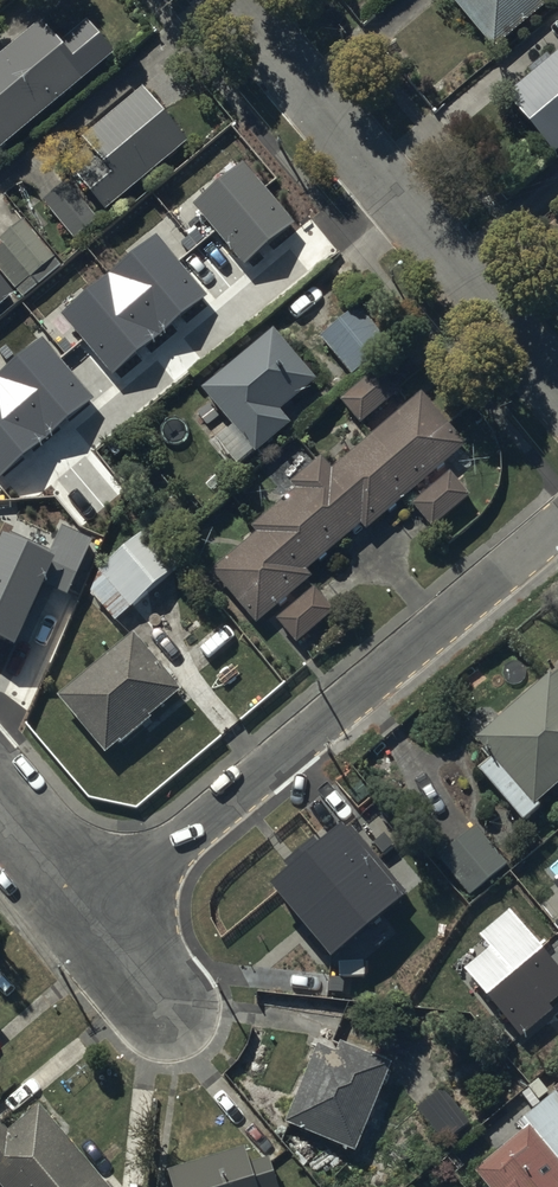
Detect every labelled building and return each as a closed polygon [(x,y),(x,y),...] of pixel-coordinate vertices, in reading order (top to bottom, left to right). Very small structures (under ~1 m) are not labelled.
[(494,51),(553,0),(450,0),(494,51)] [(113,59),(87,27),(61,48),(42,26),(0,61),(0,154),(113,59)] [(505,100),(528,132),(553,161),(557,157),(557,56),(505,100)] [(190,146),(144,92),(83,143),(100,163),(78,182),(106,216),(190,146)] [(44,205),(75,243),(99,223),(68,186),(44,205)] [(126,267),(154,300),(216,249),(181,207),(161,224),(156,218),(108,257),(120,272),(126,267)] [(0,243),(0,244),(4,249),(0,252),(0,274),(24,302),(59,273),(51,264),(55,261),(24,223),(0,243)] [(216,249),(154,300),(186,338),(181,342),(192,356),(239,317),(235,312),(255,295),(216,249)] [(0,281),(0,311),(15,298),(0,281)] [(358,310),(320,341),(351,378),(389,347),(358,310)] [(319,385),(275,333),(203,394),(234,431),(218,444),(239,468),(254,455),(257,458),(292,428),(282,416),(319,385)] [(397,395),(377,372),(339,404),(359,427),(397,395)] [(255,536),(210,574),(255,627),(310,580),(305,574),(359,529),(363,534),(464,448),(420,396),(330,473),(320,462),(290,487),(295,493),(250,531),(255,536)] [(84,457),(51,448),(44,471),(76,480),(84,457)] [(469,498),(449,475),(412,508),(431,530),(469,498)] [(75,528),(0,513),(0,584),(60,597),(75,528)] [(99,574),(131,612),(180,570),(148,533),(99,574)] [(334,614),(313,591),(275,623),(296,647),(334,614)] [(182,694),(135,639),(60,702),(106,757),(119,747),(121,749),(152,723),(150,721),(182,694)] [(474,744),(491,764),(478,775),(522,826),(539,811),(536,807),(557,788),(557,672),(474,744)] [(476,828),(437,861),(468,899),(507,867),(476,828)] [(281,912),(259,930),(281,956),(279,958),(293,975),(295,974),(304,985),(325,967),(330,973),(342,963),(337,957),(370,929),(357,913),(366,905),(341,876),(332,884),(323,873),(280,910),(281,912)] [(316,1050),(284,1127),(354,1156),(390,1068),(339,1047),(335,1057),(316,1050)] [(460,1076),(414,1112),(442,1147),(488,1110),(460,1076)] [(475,1175),(485,1186),(557,1186),(557,1088),(552,1093),(555,1097),(516,1129),(522,1136),(475,1175)] [(83,1159),(41,1110),(9,1136),(2,1127),(0,1129),(0,1186),(50,1186),(83,1159)] [(169,1176),(172,1186),(278,1186),(270,1162),(251,1168),(246,1152),(169,1176)] [(83,1159),(50,1186),(107,1186),(83,1159)]
